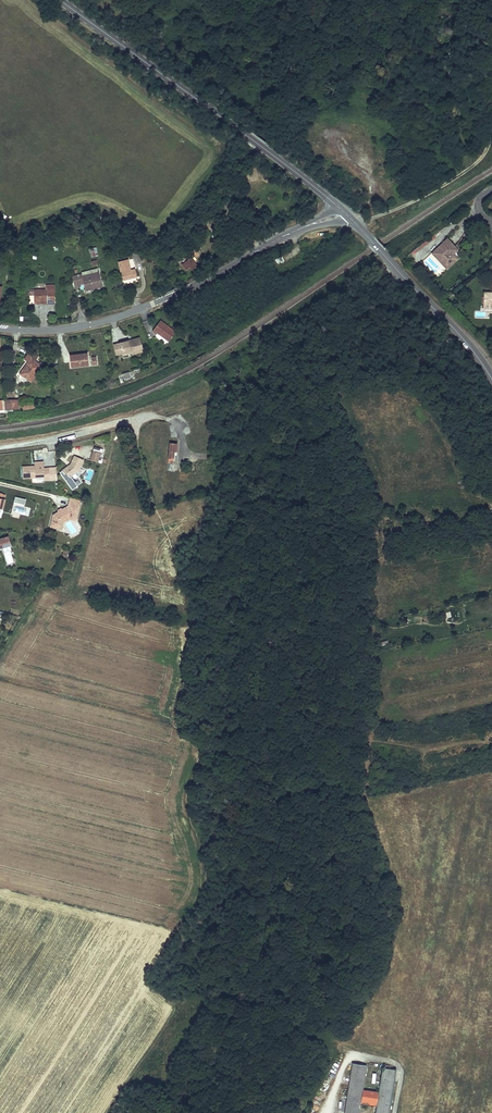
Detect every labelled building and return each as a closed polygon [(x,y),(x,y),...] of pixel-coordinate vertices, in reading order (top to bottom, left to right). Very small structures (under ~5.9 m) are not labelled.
[(218,213),(229,199),(226,197),(216,211),(218,213)] [(226,219),(237,205),(229,199),(218,213),(226,219)] [(444,269),(453,262),(446,254),(454,247),(450,243),(447,239),(431,252),(444,269)] [(98,256),(96,247),(89,249),(90,253),(91,258),(98,256)] [(456,250),(454,247),(446,254),(453,262),(456,259),(452,254),(456,250)] [(139,252),(133,254),(135,263),(142,261),(139,252)] [(137,277),(136,270),(135,270),(130,271),(128,259),(119,262),(123,280),(126,279),(137,277)] [(198,270),(190,259),(182,265),(186,270),(190,267),(195,273),(198,270)] [(99,272),(97,268),(82,272),(82,274),(82,277),(99,272)] [(102,285),(99,272),(82,277),(82,274),(72,277),(75,287),(80,286),(79,284),(83,282),(85,290),(102,285)] [(55,304),(55,285),(46,285),(46,290),(34,290),(34,287),(29,287),(29,293),(34,293),(34,301),(47,301),(47,304),(55,304)] [(491,297),(483,297),(483,311),(491,311),(491,296),(491,297)] [(175,332),(160,321),(156,326),(153,331),(156,334),(157,333),(168,341),(175,332)] [(127,341),(119,343),(122,354),(131,352),(132,354),(143,351),(139,338),(127,341)] [(117,355),(122,354),(119,343),(114,345),(117,355)] [(36,374),(43,364),(40,362),(39,364),(35,361),(38,357),(30,351),(24,359),(28,362),(27,364),(20,374),(30,382),(31,380),(35,383),(40,377),(36,374)] [(81,355),(70,356),(71,367),(88,365),(87,354),(81,354),(81,355)] [(16,409),(15,400),(4,400),(5,407),(5,410),(16,409)] [(176,452),(177,444),(170,443),(168,463),(173,463),(175,452),(176,452)] [(98,463),(101,453),(93,451),(90,460),(98,463)] [(69,478),(71,476),(79,471),(84,460),(74,456),(71,464),(72,465),(71,466),(70,467),(69,466),(62,471),(64,475),(66,474),(69,478)] [(37,466),(34,466),(35,478),(44,477),(44,480),(50,480),(49,468),(44,468),(43,464),(37,465),(37,466)] [(35,478),(34,466),(22,467),(23,478),(35,478)] [(64,475),(62,471),(60,473),(72,490),(78,486),(71,476),(69,478),(66,474),(64,475)] [(77,519),(80,504),(69,502),(68,506),(62,510),(59,511),(53,515),(50,527),(60,529),(63,520),(68,517),(77,519)] [(64,521),(68,519),(76,521),(77,519),(68,517),(63,520),(60,529),(62,530),(64,521)] [(2,548),(9,546),(10,546),(11,546),(8,536),(1,538),(0,537),(0,549),(2,548)] [(406,753),(389,757),(391,763),(408,759),(406,753)] [(352,1064),(345,1112),(359,1112),(360,1103),(377,1106),(376,1112),(389,1112),(396,1070),(383,1068),(378,1092),(362,1090),(366,1065),(352,1064)]
